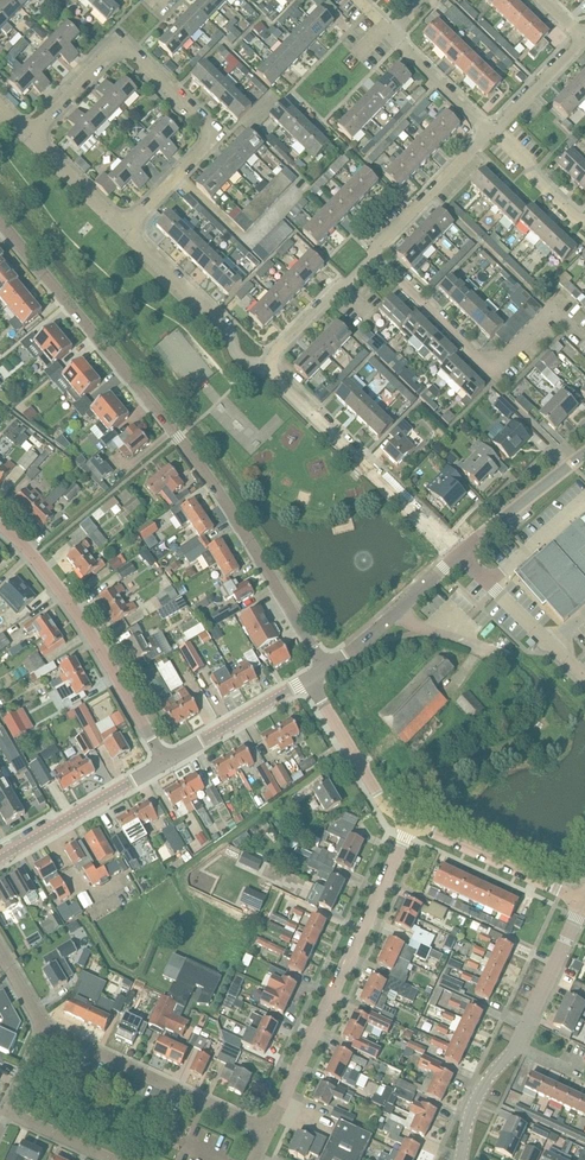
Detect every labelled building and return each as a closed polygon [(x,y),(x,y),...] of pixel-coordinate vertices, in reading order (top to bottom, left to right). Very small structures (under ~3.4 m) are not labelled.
[(12,0),(2,0),(5,3),(0,8),(0,17),(8,24),(22,10),(12,0)] [(22,10),(32,0),(12,0),(22,10)] [(90,7),(86,10),(89,13),(101,0),(83,0),(90,7)] [(89,13),(91,15),(94,11),(107,23),(119,11),(109,1),(110,0),(101,0),(89,13)] [(209,21),(218,12),(205,0),(202,0),(195,8),(209,21)] [(223,0),(205,0),(218,12),(226,3),(223,0)] [(253,4),(262,13),(266,9),(257,0),(253,4)] [(442,3),(449,10),(452,7),(445,0),(442,3)] [(493,7),(504,17),(517,4),(513,0),(500,0),(493,7)] [(52,1),(45,8),(50,12),(56,5),(52,1)] [(464,2),(460,7),(467,14),(471,9),(464,2)] [(517,4),(504,17),(514,28),(527,14),(517,4)] [(247,13),(251,8),(248,5),(243,10),(247,13)] [(464,15),(454,5),(452,7),(449,10),(445,15),(455,24),(464,15)] [(186,17),(200,31),(209,21),(195,8),(186,17)] [(262,13),(267,17),(272,22),(277,17),(272,12),(270,13),(266,9),(262,13)] [(479,16),(471,9),(467,14),(474,21),(479,16)] [(311,19),(325,33),(334,23),(320,10),(311,19)] [(527,14),(514,28),(525,38),(538,24),(527,14)] [(464,15),(455,24),(462,31),(466,27),(467,27),(471,22),(464,15)] [(2,31),(7,36),(13,29),(8,24),(0,17),(0,32),(2,31)] [(177,26),(191,40),(200,31),(186,17),(177,26)] [(25,25),(31,31),(36,25),(30,19),(25,25)] [(234,19),(230,24),(234,28),(238,23),(237,23),(237,22),(234,19)] [(302,28),(316,42),(325,33),(311,19),(302,28)] [(261,23),(253,30),(253,31),(258,36),(259,35),(266,29),(266,28),(261,23)] [(437,23),(424,36),(435,47),(448,33),(437,23)] [(481,28),(487,34),(492,29),(486,23),(481,28)] [(38,24),(32,31),(43,41),(49,35),(38,24)] [(242,36),(234,28),(230,24),(225,28),(237,40),(242,36)] [(538,24),(525,38),(535,47),(532,51),(533,51),(528,55),(534,60),(549,45),(544,40),(549,35),(538,24)] [(53,39),(74,60),(79,55),(70,47),(80,37),(67,25),(53,39)] [(168,35),(182,49),(191,40),(177,26),(168,35)] [(316,42),(302,28),(293,37),(307,51),(316,42)] [(492,29),(487,34),(498,44),(503,39),(492,29)] [(473,36),(480,42),(485,37),(478,31),(473,36)] [(435,47),(445,57),(459,43),(448,33),(435,47)] [(249,34),(244,40),(249,45),(254,39),(250,34),(249,34)] [(19,35),(4,50),(8,54),(22,38),(19,35)] [(182,49),(168,35),(159,45),(173,59),(182,49)] [(200,40),(208,47),(203,51),(206,55),(215,46),(211,43),(204,36),(200,40)] [(307,51),(293,37),(284,47),(298,60),(307,51)] [(490,53),(495,47),(485,37),(480,42),(490,53)] [(216,38),(211,43),(215,46),(220,41),(216,38)] [(74,60),(53,39),(38,54),(51,66),(61,56),(69,65),(74,60)] [(498,44),(509,55),(513,50),(503,39),(498,44)] [(250,58),(254,54),(251,50),(243,43),(240,46),(248,54),(246,55),(250,58)] [(456,67),(469,53),(459,43),(445,57),(456,67)] [(218,50),(222,54),(220,57),(225,62),(231,56),(221,46),(218,50)] [(298,60),(284,47),(275,56),(289,70),(298,60)] [(490,53),(501,63),(506,58),(495,47),(490,53)] [(159,48),(153,54),(159,59),(164,54),(159,48)] [(16,61),(21,55),(16,50),(10,56),(16,61)] [(513,50),(509,55),(516,62),(521,57),(513,50)] [(197,64),(206,55),(203,51),(194,61),(197,64)] [(466,77),(480,63),(469,53),(456,67),(466,77)] [(24,69),(45,90),(50,85),(41,76),(51,66),(38,54),(24,69)] [(280,79),(289,70),(275,56),(266,65),(280,79)] [(506,58),(501,63),(497,67),(504,74),(513,65),(506,58)] [(193,69),(197,64),(194,61),(189,65),(193,69)] [(205,63),(192,77),(201,86),(215,72),(205,63)] [(477,88),(490,74),(480,63),(466,77),(477,88)] [(280,79),(266,65),(257,75),(271,88),(280,79)] [(388,76),(402,89),(412,79),(398,66),(388,76)] [(10,84),(22,96),(32,86),(41,94),(45,90),(24,69),(10,84)] [(413,70),(409,74),(418,83),(419,82),(421,84),(424,82),(421,79),(413,70)] [(215,72),(201,86),(210,95),(224,81),(215,72)] [(575,83),(584,93),(584,73),(575,83)] [(490,74),(477,88),(488,98),(501,84),(490,74)] [(378,86),(392,100),(402,89),(388,76),(378,86)] [(101,86),(122,107),(137,92),(124,80),(114,90),(106,82),(101,86)] [(224,81),(210,95),(220,104),(233,90),(224,81)] [(255,86),(264,95),(268,92),(258,82),(255,86)] [(575,83),(564,94),(579,108),(584,101),(584,93),(575,83)] [(95,110),(108,122),(122,107),(101,86),(96,91),(105,100),(95,110)] [(378,86),(368,97),(382,110),(392,100),(378,86)] [(411,98),(410,98),(416,104),(427,93),(421,87),(411,98)] [(229,113),(242,99),(233,90),(220,104),(229,113)] [(579,108),(564,94),(554,105),(564,115),(568,119),(579,108)] [(382,110),(368,97),(358,107),(372,120),(382,110)] [(402,110),(406,114),(416,104),(410,98),(412,100),(402,110)] [(229,113),(238,122),(252,108),(242,99),(229,113)] [(426,99),(420,106),(424,111),(431,104),(426,99)] [(293,111),(284,102),(270,117),(279,125),(293,111)] [(417,118),(424,111),(420,106),(413,113),(417,118)] [(372,120),(358,107),(348,117),(362,131),(372,120)] [(137,109),(133,113),(131,114),(135,118),(141,112),(137,109)] [(108,122),(95,110),(86,120),(77,111),(72,116),(94,137),(108,122)] [(402,110),(392,120),(396,124),(406,114),(402,110)] [(302,119),(293,111),(279,125),(284,130),(281,133),(285,137),(302,119)] [(436,123),(450,137),(460,126),(446,113),(436,123)] [(564,115),(558,122),(561,125),(566,121),(568,119),(564,115)] [(72,116),(68,121),(76,129),(67,139),(79,152),(94,137),(72,116)] [(362,131),(348,117),(338,128),(352,141),(362,131)] [(302,119),(285,137),(290,142),(293,139),(297,143),(311,128),(302,119)] [(392,120),(382,131),(386,135),(396,124),(392,120)] [(152,135),(173,156),(177,151),(169,143),(179,133),(166,121),(152,135)] [(405,121),(398,128),(404,133),(410,126),(405,121)] [(561,125),(568,132),(573,128),(566,121),(561,125)] [(426,134),(440,147),(450,137),(436,123),(426,134)] [(320,137),(311,128),(297,143),(302,148),(299,151),(303,154),(306,151),(320,137)] [(397,140),(404,133),(398,128),(392,135),(397,140)] [(265,140),(268,137),(259,129),(256,132),(265,140)] [(382,131),(372,141),(376,145),(386,135),(382,131)] [(268,151),(249,132),(240,141),(255,156),(258,152),(262,156),(268,151)] [(440,147),(426,134),(416,144),(429,158),(440,147)] [(168,161),(173,156),(152,135),(137,150),(150,162),(159,153),(168,161)] [(268,137),(265,140),(274,149),(277,146),(268,137)] [(329,146),(320,137),(306,151),(315,160),(329,146)] [(573,137),(566,144),(571,149),(578,142),(573,137)] [(246,165),(255,156),(240,141),(231,150),(246,165)] [(376,145),(372,141),(361,153),(365,157),(376,145)] [(385,142),(378,149),(383,153),(390,147),(385,142)] [(406,155),(419,168),(429,158),(416,144),(406,155)] [(283,158),(286,155),(277,146),(274,149),(283,158)] [(371,165),(383,153),(378,149),(366,161),(371,165)] [(395,165),(409,179),(419,168),(406,155),(400,149),(396,153),(401,159),(395,165)] [(123,165),(144,186),(149,181),(140,172),(150,162),(137,150),(123,165)] [(246,165),(231,150),(223,159),(238,174),(246,165)] [(558,165),(569,176),(584,161),(573,150),(558,165)] [(286,155),(283,158),(292,166),(294,163),(286,155)] [(338,164),(343,169),(349,162),(344,157),(338,164)] [(229,182),(238,174),(223,159),(214,168),(229,182)] [(105,174),(104,175),(96,183),(109,196),(117,188),(121,192),(131,182),(140,190),(144,186),(123,165),(118,160),(111,167),(111,170),(114,173),(109,179),(105,174)] [(292,166),(300,175),(303,172),(302,171),(306,167),(298,160),(297,161),(294,163),(292,166)] [(580,186),(584,181),(584,162),(584,161),(569,176),(580,186)] [(332,179),(343,169),(338,164),(327,174),(332,179)] [(409,179),(395,165),(385,176),(399,189),(409,179)] [(297,178),(286,167),(282,172),(293,183),(297,178)] [(214,168),(205,177),(220,191),(229,182),(214,168)] [(368,194),(379,183),(365,169),(354,180),(368,194)] [(471,185),(482,195),(496,181),(485,171),(471,185)] [(288,188),(293,183),(282,172),(277,177),(288,188)] [(322,190),(332,179),(327,174),(317,185),(322,190)] [(216,195),(220,191),(205,177),(197,186),(215,204),(220,199),(216,195)] [(283,193),(288,188),(277,177),(272,182),(283,193)] [(344,190),(358,204),(368,194),(354,180),(344,190)] [(273,203),(278,198),(268,186),(263,181),(254,189),(260,195),(262,192),(273,203)] [(496,181),(482,195),(493,206),(506,191),(496,181)] [(268,186),(278,198),(283,193),(272,182),(268,186)] [(316,197),(322,190),(317,185),(310,192),(316,197)] [(344,190),(334,201),(348,215),(358,204),(344,190)] [(493,206),(503,216),(517,202),(506,191),(493,206)] [(260,195),(258,196),(269,207),(273,203),(262,192),(260,195)] [(195,208),(199,204),(188,194),(183,199),(193,210),(195,208)] [(264,212),(269,207),(258,196),(253,201),(264,212)] [(255,222),(259,218),(248,206),(250,204),(252,202),(249,199),(243,205),(246,208),(244,211),(255,222)] [(309,204),(303,199),(297,206),(302,211),(309,204)] [(261,215),(264,212),(253,201),(252,202),(250,204),(261,215)] [(324,211),(338,225),(348,215),(334,201),(324,211)] [(515,227),(520,222),(528,213),(528,212),(517,202),(503,216),(515,227)] [(195,208),(205,218),(209,214),(199,204),(195,208)] [(248,206),(259,218),(261,215),(250,204),(248,206)] [(449,208),(456,215),(460,211),(453,204),(449,208)] [(302,211),(297,206),(290,213),(295,218),(302,211)] [(245,232),(250,226),(239,215),(242,213),(236,207),(228,216),(234,221),(245,232)] [(520,222),(530,232),(544,218),(533,207),(528,212),(528,213),(520,222)] [(250,226),(255,222),(244,211),(242,213),(239,215),(250,226)] [(313,222),(327,236),(338,225),(324,211),(313,222)] [(454,225),(440,212),(439,211),(429,222),(443,236),(454,225)] [(167,237),(180,223),(170,213),(157,227),(167,237)] [(205,218),(216,228),(220,224),(209,214),(205,218)] [(464,223),(470,229),(475,225),(468,218),(464,223)] [(530,232),(541,242),(555,228),(544,218),(530,232)] [(180,223),(167,237),(177,247),(190,233),(195,229),(184,219),(180,223)] [(292,231),(282,221),(276,227),(287,237),(292,231)] [(313,222),(303,232),(317,246),(327,236),(313,222)] [(418,233),(432,247),(443,236),(429,222),(418,233)] [(216,228),(226,238),(230,234),(220,224),(216,228)] [(190,233),(177,247),(188,257),(208,235),(209,235),(214,230),(209,225),(196,238),(190,233)] [(482,231),(475,225),(470,229),(477,236),(482,231)] [(281,243),(287,237),(276,227),(270,233),(281,243)] [(541,242),(552,253),(566,239),(555,228),(541,242)] [(270,233),(264,239),(275,249),(281,243),(270,233)] [(408,244),(422,258),(432,247),(418,233),(408,244)] [(226,238),(236,248),(240,244),(230,234),(226,238)] [(198,267),(211,253),(206,248),(214,240),(209,235),(208,235),(188,257),(198,267)] [(264,239),(258,245),(269,255),(275,249),(264,239)] [(485,244),(492,250),(497,246),(490,239),(485,244)] [(566,239),(552,253),(563,263),(577,249),(566,239)] [(290,241),(283,247),(288,252),(295,245),(290,241)] [(460,252),(465,257),(475,246),(470,241),(460,252)] [(236,248),(246,258),(250,254),(240,244),(236,248)] [(397,255),(411,269),(422,258),(408,244),(397,255)] [(269,255),(258,245),(252,251),(263,261),(269,255)] [(503,252),(497,246),(492,250),(499,257),(503,252)] [(283,247),(277,254),(275,256),(280,261),(288,252),(283,247)] [(465,257),(460,252),(453,259),(458,263),(465,257)] [(480,255),(487,262),(490,258),(483,252),(480,255)] [(211,253),(198,267),(208,277),(221,263),(222,264),(226,259),(221,255),(217,259),(211,253)] [(300,263),(314,277),(324,266),(310,253),(300,263)] [(250,254),(246,258),(240,264),(245,269),(251,263),(256,268),(260,264),(250,254)] [(17,284),(19,282),(13,275),(15,273),(9,266),(7,268),(1,261),(4,259),(0,255),(0,298),(17,284)] [(487,262),(493,268),(497,265),(490,258),(487,262)] [(506,264),(513,271),(518,266),(511,260),(506,264)] [(269,261),(262,268),(268,273),(274,266),(269,261)] [(221,263),(208,277),(218,287),(232,273),(222,264),(221,263)] [(290,274),(304,287),(314,277),(300,263),(290,274)] [(443,270),(447,274),(454,267),(449,263),(443,270)] [(525,273),(518,266),(513,271),(520,278),(525,273)] [(268,273),(262,268),(256,275),(261,280),(268,273)] [(500,275),(507,281),(510,278),(503,272),(500,275)] [(565,272),(562,276),(569,283),(573,279),(565,272)] [(232,273),(218,287),(229,297),(242,283),(232,273)] [(432,280),(437,285),(444,278),(439,273),(432,280)] [(280,284),(294,298),(304,287),(290,274),(280,284)] [(439,290),(449,300),(462,286),(452,276),(439,290)] [(505,282),(501,278),(495,284),(499,288),(505,282)] [(510,293),(514,288),(517,285),(510,278),(507,281),(507,282),(503,286),(510,293)] [(460,310),(473,296),(479,290),(468,280),(462,286),(449,300),(460,310)] [(528,285),(535,292),(540,287),(533,281),(528,285)] [(249,283),(242,290),(247,294),(254,287),(249,283)] [(569,283),(564,288),(568,292),(573,286),(569,283)] [(17,284),(0,298),(0,299),(8,308),(26,293),(17,284)] [(270,295),(283,308),(294,298),(280,284),(270,295)] [(573,286),(568,292),(571,295),(577,290),(573,286)] [(240,301),(247,294),(242,290),(236,297),(240,301)] [(521,295),(528,302),(531,298),(524,292),(521,295)] [(34,303),(26,293),(8,308),(16,318),(34,303)] [(283,308),(270,295),(259,306),(273,319),(283,308)] [(460,310),(470,320),(483,306),(473,296),(460,310)] [(379,311),(387,319),(389,321),(403,307),(392,297),(379,311)] [(531,298),(528,302),(526,303),(537,314),(542,309),(531,298)] [(470,320),(480,330),(493,316),(499,311),(488,301),(483,306),(470,320)] [(16,318),(24,328),(42,313),(34,303),(16,318)] [(526,303),(521,309),(532,319),(537,314),(526,303)] [(259,306),(249,316),(263,330),(273,319),(259,306)] [(413,317),(403,307),(389,321),(400,331),(413,317)] [(521,309),(516,314),(527,325),(532,319),(521,309)] [(416,314),(413,317),(400,331),(399,331),(406,338),(404,340),(407,344),(426,324),(416,314)] [(527,325),(516,314),(511,319),(522,330),(527,325)] [(490,340),(496,335),(501,329),(504,326),(493,316),(480,330),(490,340)] [(517,335),(522,330),(511,319),(506,324),(517,335)] [(326,335),(340,349),(351,338),(337,324),(326,335)] [(437,334),(426,324),(407,344),(408,344),(409,343),(418,352),(423,347),(424,347),(437,334)] [(504,326),(501,329),(512,340),(517,335),(506,324),(504,326)] [(44,355),(63,338),(54,327),(38,341),(33,335),(21,344),(26,350),(34,344),(43,354),(44,355)] [(512,340),(501,329),(496,335),(507,345),(512,340)] [(356,335),(366,345),(369,341),(359,331),(356,335)] [(437,334),(424,347),(430,353),(424,360),(428,364),(447,344),(437,334)] [(326,335),(316,346),(330,359),(340,349),(326,335)] [(44,355),(43,354),(38,358),(48,370),(45,373),(50,379),(61,369),(57,363),(73,350),(72,348),(74,347),(69,341),(67,343),(63,338),(44,355)] [(380,352),(369,341),(366,345),(377,355),(380,352)] [(554,347),(560,352),(563,349),(558,343),(554,347)] [(457,354),(447,344),(428,364),(434,358),(444,367),(441,370),(441,371),(457,354)] [(330,359),(316,346),(305,356),(320,370),(330,359)] [(554,347),(551,351),(556,356),(560,352),(554,347)] [(369,355),(364,351),(358,358),(362,362),(369,355)] [(377,355),(387,365),(390,362),(380,352),(377,355)] [(549,352),(540,361),(547,368),(548,368),(553,372),(561,364),(549,352)] [(451,381),(464,368),(454,358),(458,354),(457,354),(441,371),(451,381)] [(305,356),(295,367),(309,381),(320,370),(305,356)] [(368,363),(379,373),(384,369),(373,358),(368,363)] [(61,369),(50,379),(55,385),(63,378),(72,389),(92,372),(82,361),(66,375),(61,369)] [(359,366),(354,361),(347,368),(352,373),(359,366)] [(400,371),(390,362),(387,365),(397,375),(400,371)] [(475,378),(464,368),(451,381),(462,391),(475,378)] [(547,368),(542,374),(541,375),(554,387),(560,381),(547,368)] [(384,369),(379,373),(390,384),(395,379),(384,369)] [(410,381),(400,371),(397,375),(407,385),(410,381)] [(72,389),(67,393),(76,404),(73,407),(78,412),(90,403),(85,397),(101,384),(100,382),(102,380),(98,375),(95,377),(92,372),(72,389)] [(337,379),(341,383),(348,376),(343,372),(337,379)] [(475,378),(462,391),(467,396),(461,403),(465,408),(485,388),(475,378)] [(390,384),(401,394),(405,390),(395,379),(390,384)] [(421,391),(410,381),(407,385),(417,395),(421,391)] [(326,389),(331,394),(338,387),(333,382),(326,389)] [(335,397),(346,407),(363,389),(359,384),(355,388),(349,382),(335,397)] [(371,403),(361,393),(364,390),(363,389),(346,407),(357,418),(371,403)] [(405,390),(401,394),(407,401),(412,396),(405,390)] [(0,393),(0,401),(8,407),(12,404),(2,391),(0,393)] [(424,395),(421,391),(417,395),(428,405),(431,402),(435,398),(428,391),(424,395)] [(578,408),(569,400),(562,393),(555,400),(550,394),(545,399),(566,420),(578,408)] [(90,403),(78,412),(83,419),(87,416),(90,421),(95,416),(100,422),(100,423),(120,406),(110,395),(94,408),(90,403)] [(533,409),(521,396),(515,402),(528,415),(533,409)] [(508,420),(515,412),(501,399),(494,407),(508,420)] [(566,420),(545,399),(541,404),(546,409),(540,416),(555,431),(566,420)] [(438,408),(431,402),(428,405),(435,412),(438,408)] [(357,418),(368,428),(382,414),(371,403),(357,418)] [(100,423),(100,422),(95,426),(104,438),(101,441),(106,446),(118,437),(113,431),(129,418),(128,416),(130,414),(126,409),(123,411),(120,406),(100,423)] [(31,408),(23,414),(30,422),(38,415),(31,408)] [(448,411),(442,418),(448,424),(455,418),(448,411)] [(379,439),(387,430),(393,424),(382,414),(368,428),(379,439)] [(397,467),(406,458),(415,448),(405,439),(414,429),(403,420),(397,427),(389,435),(389,436),(391,434),(396,439),(383,453),(397,467)] [(16,421),(13,424),(11,427),(3,436),(15,445),(27,430),(22,426),(20,429),(18,428),(20,425),(16,421)] [(494,443),(501,451),(510,459),(517,451),(516,450),(527,438),(528,440),(529,439),(512,423),(505,430),(506,432),(494,443)] [(134,425),(124,433),(119,438),(125,445),(124,446),(125,446),(119,451),(125,458),(131,454),(133,456),(148,444),(145,441),(146,440),(140,433),(134,425)] [(62,436),(54,442),(66,451),(71,446),(62,436)] [(458,466),(471,478),(479,486),(488,477),(491,479),(497,472),(492,467),(498,461),(490,452),(481,443),(475,449),(481,456),(468,468),(462,462),(458,466)] [(33,465),(34,466),(26,476),(32,481),(40,472),(38,469),(56,450),(51,446),(33,465)] [(39,458),(31,452),(19,466),(26,472),(39,458)] [(449,454),(444,459),(451,466),(456,461),(449,454)] [(113,473),(105,464),(98,455),(86,465),(85,464),(80,468),(105,492),(109,489),(103,481),(113,473)] [(82,456),(76,461),(81,467),(87,462),(82,456)] [(6,478),(16,466),(10,461),(5,467),(0,463),(0,485),(6,478)] [(446,479),(441,484),(432,493),(425,486),(451,512),(465,496),(461,492),(458,492),(455,488),(463,480),(446,464),(439,471),(446,479)] [(170,467),(158,477),(173,495),(184,487),(178,479),(179,478),(170,467)] [(163,492),(174,506),(179,503),(176,498),(173,495),(158,477),(147,486),(154,495),(155,497),(163,492)] [(60,485),(45,501),(44,500),(29,515),(43,529),(54,518),(49,513),(53,509),(52,508),(63,496),(69,502),(81,490),(75,484),(67,492),(60,485)] [(15,502),(29,515),(44,500),(34,491),(30,495),(26,490),(15,502)] [(181,494),(176,498),(179,503),(183,499),(190,495),(187,490),(182,494),(181,494)] [(114,498),(99,510),(104,515),(108,511),(109,512),(119,504),(114,498)] [(123,509),(129,516),(141,506),(135,499),(123,509)] [(181,507),(180,508),(182,510),(184,513),(191,524),(204,515),(193,499),(186,504),(185,505),(183,506),(183,507),(181,507)] [(214,530),(204,515),(191,524),(200,536),(179,550),(184,557),(207,541),(203,536),(214,530)] [(584,604),(584,515),(520,573),(546,603),(564,623),(584,604)] [(108,543),(88,519),(80,526),(99,550),(108,543)] [(152,523),(138,533),(144,541),(158,531),(152,523)] [(86,550),(90,547),(85,540),(74,549),(75,552),(67,558),(76,569),(91,557),(86,550)] [(188,563),(193,561),(201,555),(209,569),(217,564),(230,556),(221,541),(211,548),(207,541),(184,557),(188,563)] [(147,550),(140,555),(144,561),(145,561),(151,567),(157,563),(147,550)] [(222,580),(223,582),(216,585),(219,590),(232,583),(229,578),(240,571),(230,556),(217,564),(225,578),(222,580)] [(96,564),(91,557),(76,569),(85,580),(93,573),(95,575),(106,566),(101,560),(96,564)] [(116,558),(109,563),(115,571),(122,566),(116,558)] [(136,560),(130,564),(117,572),(123,581),(136,573),(136,572),(142,568),(136,560)] [(7,588),(0,594),(0,597),(10,608),(12,606),(19,614),(26,608),(34,600),(27,592),(29,590),(25,586),(23,588),(15,580),(7,588)] [(254,595),(246,583),(239,588),(234,581),(232,583),(219,590),(226,602),(235,597),(240,604),(254,595)] [(122,585),(109,593),(99,600),(107,612),(123,601),(119,596),(125,592),(128,597),(137,592),(133,586),(126,591),(122,585)] [(183,586),(177,590),(181,597),(187,593),(183,586)] [(209,598),(190,609),(192,612),(200,607),(202,610),(213,603),(209,598)] [(179,600),(157,612),(162,622),(184,610),(179,600)] [(123,601),(107,612),(115,624),(125,617),(137,610),(133,603),(126,607),(123,601)] [(237,604),(229,609),(227,606),(211,616),(216,625),(241,610),(237,604)] [(250,613),(240,618),(249,633),(252,639),(260,635),(268,650),(281,643),(278,636),(271,626),(261,607),(250,613)] [(41,638),(55,628),(47,617),(42,620),(40,617),(30,624),(24,627),(29,635),(36,630),(41,638)] [(218,627),(210,631),(215,641),(223,637),(218,627)] [(55,628),(41,638),(47,645),(40,650),(45,658),(56,650),(66,643),(55,628)] [(144,633),(137,637),(126,643),(136,661),(143,658),(146,663),(164,654),(154,637),(148,641),(144,633)] [(10,645),(3,635),(0,637),(0,652),(10,645)] [(530,639),(526,644),(532,650),(534,647),(536,645),(530,639)] [(190,643),(179,649),(194,674),(205,668),(190,643)] [(291,659),(281,643),(268,650),(263,653),(273,669),(291,659)] [(13,657),(23,650),(20,645),(9,652),(13,657)] [(242,669),(232,674),(240,689),(257,679),(252,671),(260,666),(252,651),(243,656),(246,661),(239,665),(242,669)] [(30,676),(46,667),(37,654),(22,664),(30,676)] [(75,658),(64,664),(60,666),(65,675),(60,678),(64,684),(83,673),(75,658)] [(438,658),(379,716),(406,745),(448,702),(434,689),(454,669),(438,658)] [(54,663),(46,667),(30,676),(34,683),(57,669),(54,663)] [(183,686),(171,664),(158,671),(164,680),(165,680),(173,693),(171,694),(172,696),(173,696),(175,695),(175,694),(174,691),(183,686)] [(24,667),(13,673),(18,681),(29,674),(24,667)] [(228,669),(211,679),(214,685),(216,689),(222,699),(240,689),(232,674),(231,675),(228,669)] [(77,697),(81,694),(92,689),(83,673),(64,684),(68,691),(72,688),(77,697)] [(165,680),(164,680),(156,685),(157,688),(155,690),(160,697),(167,693),(168,695),(171,694),(173,693),(165,680)] [(178,704),(187,720),(199,713),(185,688),(178,692),(183,701),(178,704)] [(473,722),(485,712),(468,693),(456,703),(473,722)] [(159,703),(172,724),(174,727),(187,720),(178,704),(171,708),(166,699),(159,703)] [(74,711),(83,726),(95,749),(104,744),(94,726),(85,711),(83,706),(74,711)] [(120,712),(110,717),(115,728),(125,722),(120,712)] [(16,713),(3,721),(14,739),(27,732),(16,713)] [(276,728),(287,748),(294,744),(291,739),(300,734),(291,720),(276,728)] [(104,744),(108,752),(114,762),(130,753),(120,735),(119,735),(115,728),(105,734),(102,736),(106,743),(104,744)] [(261,737),(267,747),(269,752),(278,747),(281,752),(287,748),(276,728),(261,737)] [(84,734),(76,739),(86,756),(94,751),(84,734)] [(1,740),(7,750),(14,747),(7,735),(3,738),(1,740)] [(55,745),(40,754),(45,762),(60,753),(55,745)] [(14,747),(7,750),(13,761),(15,760),(16,760),(20,758),(14,747)] [(228,756),(237,771),(247,765),(249,767),(254,764),(244,747),(228,756)] [(297,747),(290,751),(297,764),(304,759),(297,747)] [(81,755),(68,763),(79,782),(95,773),(88,760),(84,762),(81,755)] [(237,771),(228,756),(212,765),(222,783),(228,779),(226,777),(237,771)] [(313,757),(299,765),(302,771),(316,764),(313,757)] [(20,758),(16,760),(20,768),(24,765),(20,758)] [(34,763),(29,765),(43,788),(48,785),(54,782),(48,772),(40,759),(34,763)] [(62,792),(79,782),(68,763),(57,770),(60,776),(55,779),(62,792)] [(271,784),(278,795),(281,793),(265,765),(257,769),(267,786),(271,784)] [(271,772),(281,789),(292,783),(282,766),(271,772)] [(28,772),(24,775),(28,782),(33,780),(28,772)] [(300,772),(291,777),(294,783),(304,777),(300,772)] [(196,775),(180,784),(196,811),(205,828),(212,824),(195,795),(204,789),(196,775)] [(302,790),(291,799),(297,807),(314,793),(326,813),(341,804),(329,783),(326,785),(321,776),(302,790)] [(0,784),(0,799),(12,792),(18,789),(11,778),(5,781),(0,784)] [(33,780),(28,782),(33,790),(37,788),(33,780)] [(196,811),(180,784),(164,793),(173,808),(182,802),(189,814),(196,811)] [(215,808),(223,804),(213,788),(206,792),(215,808)] [(37,800),(42,797),(39,791),(33,794),(37,800)] [(19,803),(12,792),(0,799),(0,813),(0,814),(19,803)] [(260,796),(254,799),(258,807),(264,804),(260,796)] [(42,797),(37,800),(40,806),(46,803),(42,797)] [(148,802),(132,811),(141,826),(151,820),(153,823),(158,820),(148,802)] [(19,803),(0,814),(7,825),(25,815),(19,803)] [(132,811),(116,821),(126,838),(131,847),(147,838),(141,826),(132,811)] [(233,819),(236,825),(244,821),(241,815),(233,819)] [(340,840),(336,847),(357,857),(364,842),(351,836),(355,826),(341,820),(331,826),(327,834),(340,840)] [(178,831),(185,826),(183,821),(175,826),(178,831)] [(185,848),(176,832),(172,825),(161,831),(175,854),(185,848)] [(322,840),(328,826),(313,835),(313,836),(322,840)] [(186,829),(180,833),(187,845),(193,842),(186,829)] [(113,856),(99,831),(85,839),(99,864),(113,856)] [(202,833),(195,837),(201,846),(207,841),(202,833)] [(220,839),(219,838),(217,834),(211,838),(214,844),(220,839)] [(123,838),(113,843),(121,856),(124,855),(128,862),(135,858),(123,838)] [(94,863),(81,841),(80,842),(81,843),(77,846),(76,844),(65,851),(74,867),(78,872),(83,870),(93,887),(100,883),(102,886),(110,882),(107,878),(109,877),(121,870),(123,873),(128,870),(122,860),(118,863),(117,861),(108,865),(96,873),(91,865),(94,863)] [(296,848),(295,852),(311,860),(334,871),(336,868),(337,865),(339,867),(350,872),(357,857),(336,847),(333,855),(322,851),(317,849),(314,854),(313,853),(312,855),(302,850),(302,851),(296,848)] [(187,853),(181,857),(185,863),(192,858),(187,853)] [(243,854),(238,864),(258,873),(263,863),(243,854)] [(48,859),(35,867),(47,887),(50,885),(60,902),(71,896),(48,859)] [(332,876),(334,871),(311,860),(308,868),(320,873),(318,878),(328,883),(325,891),(338,897),(345,882),(335,877),(332,876)] [(446,890),(455,872),(442,866),(433,884),(446,890)] [(11,879),(17,889),(21,895),(22,894),(26,901),(32,897),(29,891),(33,888),(24,872),(11,879)] [(286,872),(283,880),(294,885),(297,878),(292,876),(288,873),(286,872)] [(467,878),(455,872),(446,890),(459,896),(467,878)] [(467,878),(459,896),(472,902),(480,884),(467,878)] [(13,891),(7,881),(0,885),(0,897),(8,910),(16,905),(13,899),(17,897),(13,891)] [(202,883),(199,891),(208,895),(212,887),(202,883)] [(277,890),(276,890),(277,890),(280,892),(290,896),(293,889),(282,884),(281,884),(280,883),(277,890)] [(493,890),(480,884),(472,902),(485,908),(493,890)] [(313,886),(305,903),(308,905),(317,909),(318,905),(321,907),(331,912),(338,897),(325,891),(317,887),(313,886)] [(440,902),(443,896),(430,890),(428,896),(440,902)] [(485,908),(497,914),(506,896),(493,890),(485,908)] [(456,902),(443,896),(440,902),(453,908),(456,902)] [(519,902),(506,896),(497,914),(510,920),(508,926),(495,920),(492,926),(510,935),(514,927),(517,920),(519,917),(513,915),(519,902)] [(245,898),(242,903),(254,909),(256,903),(245,898)] [(448,910),(443,908),(432,903),(432,904),(434,905),(431,911),(408,899),(402,912),(417,919),(420,913),(427,916),(427,915),(442,922),(448,910)] [(469,908),(456,902),(453,908),(466,914),(469,908)] [(74,917),(66,905),(57,910),(65,922),(74,917)] [(296,908),(293,914),(302,918),(304,912),(296,908)] [(482,914),(469,908),(466,914),(479,920),(482,914)] [(419,936),(416,943),(430,949),(435,938),(421,931),(421,930),(414,926),(417,919),(402,912),(396,925),(419,936)] [(267,926),(283,934),(292,938),(298,925),(274,914),(271,920),(286,927),(285,929),(270,922),(267,926)] [(495,920),(482,914),(479,920),(492,926),(495,920)] [(64,927),(57,915),(42,925),(48,936),(64,927)] [(326,922),(316,917),(313,916),(307,929),(320,936),(326,922)] [(517,920),(514,927),(520,930),(523,923),(517,920)] [(77,921),(67,927),(71,934),(81,928),(77,921)] [(454,928),(451,935),(456,937),(460,930),(454,928)] [(314,949),(320,936),(307,929),(301,943),(314,949)] [(292,938),(283,934),(280,940),(289,944),(292,938)] [(490,945),(492,939),(482,934),(479,940),(490,945)] [(430,949),(416,943),(413,949),(390,938),(384,951),(410,963),(414,956),(426,961),(431,950),(430,949)] [(289,969),(291,970),(302,975),(308,962),(295,956),(295,955),(260,939),(258,944),(284,956),(284,957),(292,961),(289,969)] [(475,947),(458,940),(455,945),(483,957),(486,951),(475,946),(475,947)] [(73,976),(63,960),(77,951),(71,942),(56,951),(57,951),(44,959),(49,968),(43,971),(55,991),(67,984),(66,981),(73,976)] [(513,948),(502,943),(500,942),(494,955),(507,961),(513,948)] [(308,962),(314,949),(301,943),(295,955),(295,956),(308,962)] [(392,971),(389,977),(405,984),(407,979),(406,978),(409,972),(406,971),(410,963),(384,951),(378,964),(392,971)] [(482,966),(488,969),(501,975),(507,961),(494,955),(488,953),(482,966)] [(162,997),(149,1025),(152,1027),(160,1031),(163,1032),(165,1029),(173,1033),(175,1033),(176,1034),(179,1026),(182,1019),(180,1018),(185,1008),(184,1007),(191,994),(192,994),(197,984),(205,988),(198,1003),(210,1003),(222,975),(187,959),(186,961),(184,966),(176,983),(174,982),(174,983),(168,996),(169,997),(168,1000),(165,998),(162,997)] [(478,963),(469,960),(467,965),(477,971),(480,965),(478,963)] [(575,961),(571,969),(579,973),(583,964),(575,961)] [(449,966),(459,971),(461,966),(451,962),(449,966)] [(272,978),(267,989),(267,990),(277,994),(290,1000),(297,986),(286,981),(284,980),(286,974),(271,967),(267,976),(272,978)] [(463,973),(474,978),(476,974),(465,969),(463,973)] [(482,981),(495,987),(501,975),(488,969),(482,981)] [(64,1013),(105,1032),(111,1019),(113,1015),(96,1007),(107,984),(83,972),(64,1013)] [(482,981),(474,978),(463,973),(461,979),(471,984),(471,983),(480,987),(476,995),(489,1001),(495,987),(482,981)] [(443,975),(440,984),(460,993),(464,984),(443,975)] [(372,976),(366,989),(387,999),(391,992),(398,995),(397,996),(406,1000),(409,993),(412,988),(405,984),(389,977),(387,982),(372,976)] [(125,979),(122,984),(130,988),(132,983),(125,979)] [(575,983),(570,992),(584,999),(584,988),(575,983)] [(379,1010),(376,1016),(392,1023),(394,1018),(394,1019),(397,1012),(392,1010),(391,1010),(384,1007),(387,999),(366,989),(360,1002),(379,1010)] [(267,990),(261,1004),(270,1008),(270,1009),(272,1010),(283,1015),(290,1000),(277,994),(267,990)] [(9,1055),(16,1040),(17,1038),(15,1037),(22,1023),(4,991),(0,993),(0,1015),(3,1021),(0,1029),(0,1050),(9,1055)] [(470,1002),(453,994),(448,1005),(467,1013),(463,1021),(476,1027),(483,1013),(468,1007),(470,1002)] [(121,1010),(126,1000),(125,1000),(126,999),(119,995),(113,1009),(120,1012),(121,1010)] [(228,996),(223,1007),(231,1010),(236,1000),(228,996)] [(579,1020),(584,1007),(584,1005),(567,997),(561,1011),(579,1020)] [(559,1035),(569,1040),(572,1034),(575,1028),(581,1030),(584,1023),(579,1020),(561,1011),(554,1026),(561,1029),(559,1035)] [(374,1021),(355,1012),(349,1025),(371,1035),(374,1028),(387,1034),(392,1023),(376,1016),(374,1021)] [(445,1012),(442,1018),(453,1023),(456,1017),(445,1012)] [(250,1030),(258,1034),(271,1040),(278,1026),(265,1019),(264,1020),(253,1014),(250,1021),(253,1022),(250,1030)] [(121,1026),(116,1037),(132,1045),(138,1033),(143,1036),(148,1026),(126,1016),(121,1026)] [(470,1040),(476,1027),(463,1021),(458,1018),(455,1024),(460,1027),(457,1034),(470,1040)] [(190,1023),(182,1019),(179,1026),(186,1030),(190,1023)] [(359,1052),(370,1057),(374,1059),(379,1048),(360,1039),(364,1032),(371,1035),(349,1025),(343,1038),(362,1047),(359,1052)] [(450,1030),(439,1025),(436,1031),(447,1036),(450,1030)] [(186,1030),(179,1026),(176,1034),(175,1033),(170,1043),(161,1039),(154,1054),(167,1061),(177,1040),(179,1035),(183,1037),(186,1030)] [(229,1035),(225,1043),(240,1050),(242,1044),(251,1048),(251,1049),(264,1055),(271,1040),(258,1034),(250,1030),(246,1029),(243,1036),(242,1036),(240,1040),(229,1035)] [(410,1040),(412,1036),(413,1033),(407,1030),(404,1037),(410,1040)] [(203,1031),(201,1036),(207,1039),(210,1034),(203,1031)] [(470,1040),(457,1034),(452,1031),(449,1037),(453,1039),(450,1046),(464,1053),(470,1040)] [(200,1037),(193,1034),(188,1045),(195,1048),(200,1037)] [(207,1040),(200,1037),(195,1048),(202,1051),(207,1040)] [(458,1066),(464,1053),(450,1046),(446,1044),(433,1038),(430,1044),(440,1049),(448,1053),(445,1060),(458,1066)] [(177,1040),(167,1061),(180,1067),(188,1051),(178,1047),(181,1042),(177,1040)] [(405,1052),(406,1048),(408,1044),(401,1041),(400,1044),(396,1042),(394,1047),(405,1052)] [(409,1041),(408,1044),(406,1048),(422,1055),(424,1056),(427,1050),(409,1041)] [(225,1043),(224,1045),(217,1060),(227,1066),(221,1079),(222,1079),(223,1076),(232,1081),(228,1089),(242,1096),(251,1077),(238,1070),(239,1069),(234,1067),(242,1051),(240,1050),(225,1043)] [(199,1054),(196,1061),(191,1072),(202,1077),(210,1060),(209,1059),(212,1052),(204,1048),(201,1056),(199,1054)] [(338,1049),(332,1062),(361,1075),(347,1068),(350,1061),(365,1068),(367,1063),(338,1049)] [(429,1072),(426,1079),(447,1089),(453,1076),(439,1070),(441,1065),(424,1057),(419,1067),(429,1072)] [(355,1088),(358,1083),(361,1075),(332,1062),(326,1075),(341,1082),(341,1081),(355,1088)] [(375,1076),(373,1080),(380,1083),(384,1076),(380,1074),(375,1076)] [(524,1088),(538,1094),(544,1080),(531,1074),(524,1088)] [(441,1102),(447,1089),(426,1079),(422,1087),(415,1084),(414,1086),(399,1080),(396,1087),(415,1095),(417,1091),(441,1102)] [(557,1086),(544,1080),(538,1094),(551,1101),(557,1086)] [(314,1100),(325,1105),(329,1107),(333,1098),(349,1106),(354,1094),(347,1091),(329,1082),(327,1087),(321,1084),(314,1100)] [(570,1092),(557,1086),(551,1101),(564,1107),(570,1092)] [(392,1095),(394,1091),(386,1087),(381,1098),(375,1095),(371,1102),(385,1109),(392,1095)] [(415,1096),(415,1095),(396,1087),(394,1091),(392,1095),(394,1096),(394,1097),(411,1105),(415,1097),(415,1096)] [(583,1099),(570,1092),(564,1107),(571,1110),(569,1115),(574,1118),(577,1113),(583,1099)] [(583,1099),(577,1113),(584,1117),(584,1099),(583,1099)] [(437,1111),(426,1106),(420,1104),(419,1106),(415,1104),(410,1115),(431,1124),(437,1111)] [(514,1111),(527,1117),(530,1110),(517,1104),(514,1111)] [(332,1117),(352,1126),(355,1118),(335,1109),(332,1117)] [(543,1116),(530,1110),(527,1117),(540,1123),(543,1116)] [(425,1137),(431,1124),(410,1115),(406,1122),(392,1115),(387,1126),(398,1131),(401,1133),(404,1127),(425,1137)] [(540,1123),(553,1129),(556,1122),(543,1116),(540,1123)] [(503,1135),(519,1143),(524,1145),(527,1138),(523,1135),(526,1127),(510,1119),(503,1135)] [(372,1137),(340,1122),(321,1159),(361,1159),(372,1137)] [(569,1128),(556,1122),(553,1129),(566,1135),(569,1128)] [(531,1133),(547,1140),(550,1132),(535,1125),(531,1133)] [(413,1159),(414,1159),(420,1147),(396,1136),(398,1131),(387,1126),(384,1131),(391,1135),(388,1140),(403,1147),(400,1154),(413,1159)] [(566,1135),(579,1141),(582,1134),(569,1128),(566,1135)] [(299,1133),(289,1153),(295,1156),(294,1157),(297,1158),(297,1157),(304,1159),(305,1159),(308,1153),(319,1157),(327,1139),(318,1135),(307,1130),(305,1136),(299,1133)] [(512,1158),(519,1143),(503,1135),(496,1150),(512,1158)] [(566,1140),(561,1151),(565,1153),(570,1143),(570,1142),(566,1140)] [(26,1159),(27,1159),(40,1159),(43,1152),(23,1143),(20,1149),(14,1146),(7,1159),(25,1159),(26,1159)] [(534,1150),(527,1146),(521,1159),(530,1159),(534,1150)] [(565,1154),(558,1151),(551,1148),(548,1155),(546,1154),(544,1159),(562,1159),(565,1154)] [(379,1159),(413,1159),(400,1154),(393,1150),(390,1158),(382,1154),(379,1159)] [(534,1150),(530,1159),(538,1159),(541,1153),(534,1150)]
